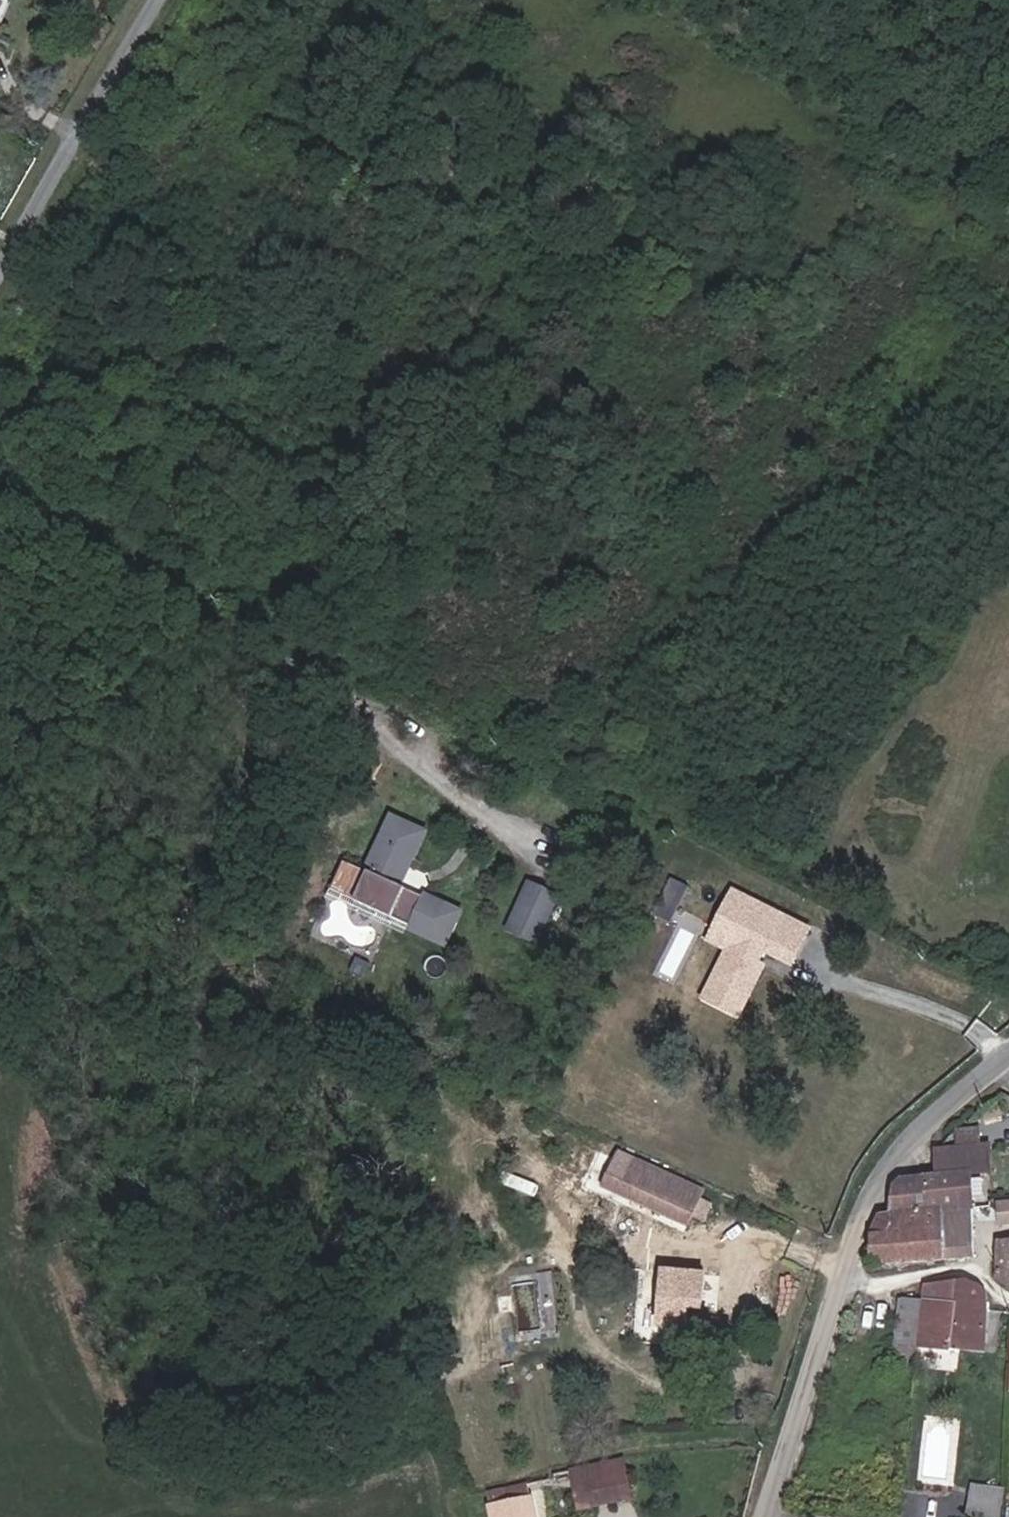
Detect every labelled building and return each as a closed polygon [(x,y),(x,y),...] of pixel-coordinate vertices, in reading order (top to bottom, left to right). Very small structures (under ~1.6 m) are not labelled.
[(424,836),(395,821),(355,901),(442,946),(457,918),(398,888),(424,836)] [(815,929),(733,886),(704,942),(723,951),(700,1001),(740,1022),(766,968),(762,964),(765,957),(792,971),(815,929)] [(556,904),(530,890),(507,935),(534,948),(556,904)] [(963,1181),(993,1178),(990,1148),(978,1149),(977,1128),(955,1129),(957,1154),(962,1154),(963,1181)] [(618,1152),(604,1182),(688,1225),(692,1218),(703,1222),(711,1207),(700,1202),(703,1196),(618,1152)] [(942,1183),(963,1181),(962,1154),(957,1154),(941,1154),(942,1183)] [(893,1215),(966,1210),(963,1181),(942,1183),(901,1187),(889,1215),(893,1215)] [(937,1233),(967,1229),(966,1210),(893,1215),(894,1239),(878,1239),(876,1269),(939,1261),(937,1233)] [(939,1261),(969,1257),(967,1229),(937,1233),(939,1261)] [(693,1316),(766,1316),(768,1254),(706,1253),(706,1272),(665,1272),(665,1320),(692,1322),(693,1316)] [(961,1368),(963,1360),(964,1308),(952,1308),(952,1297),(935,1299),(934,1318),(930,1358),(929,1366),(961,1368)] [(963,1360),(994,1362),(993,1317),(987,1302),(964,1300),(964,1308),(963,1360)] [(898,1359),(930,1358),(934,1318),(901,1316),(898,1359)] [(665,1331),(692,1332),(692,1322),(665,1320),(665,1331)] [(577,1502),(624,1492),(615,1455),(568,1464),(577,1502)] [(524,1492),(489,1501),(493,1516),(530,1516),(524,1492)]
